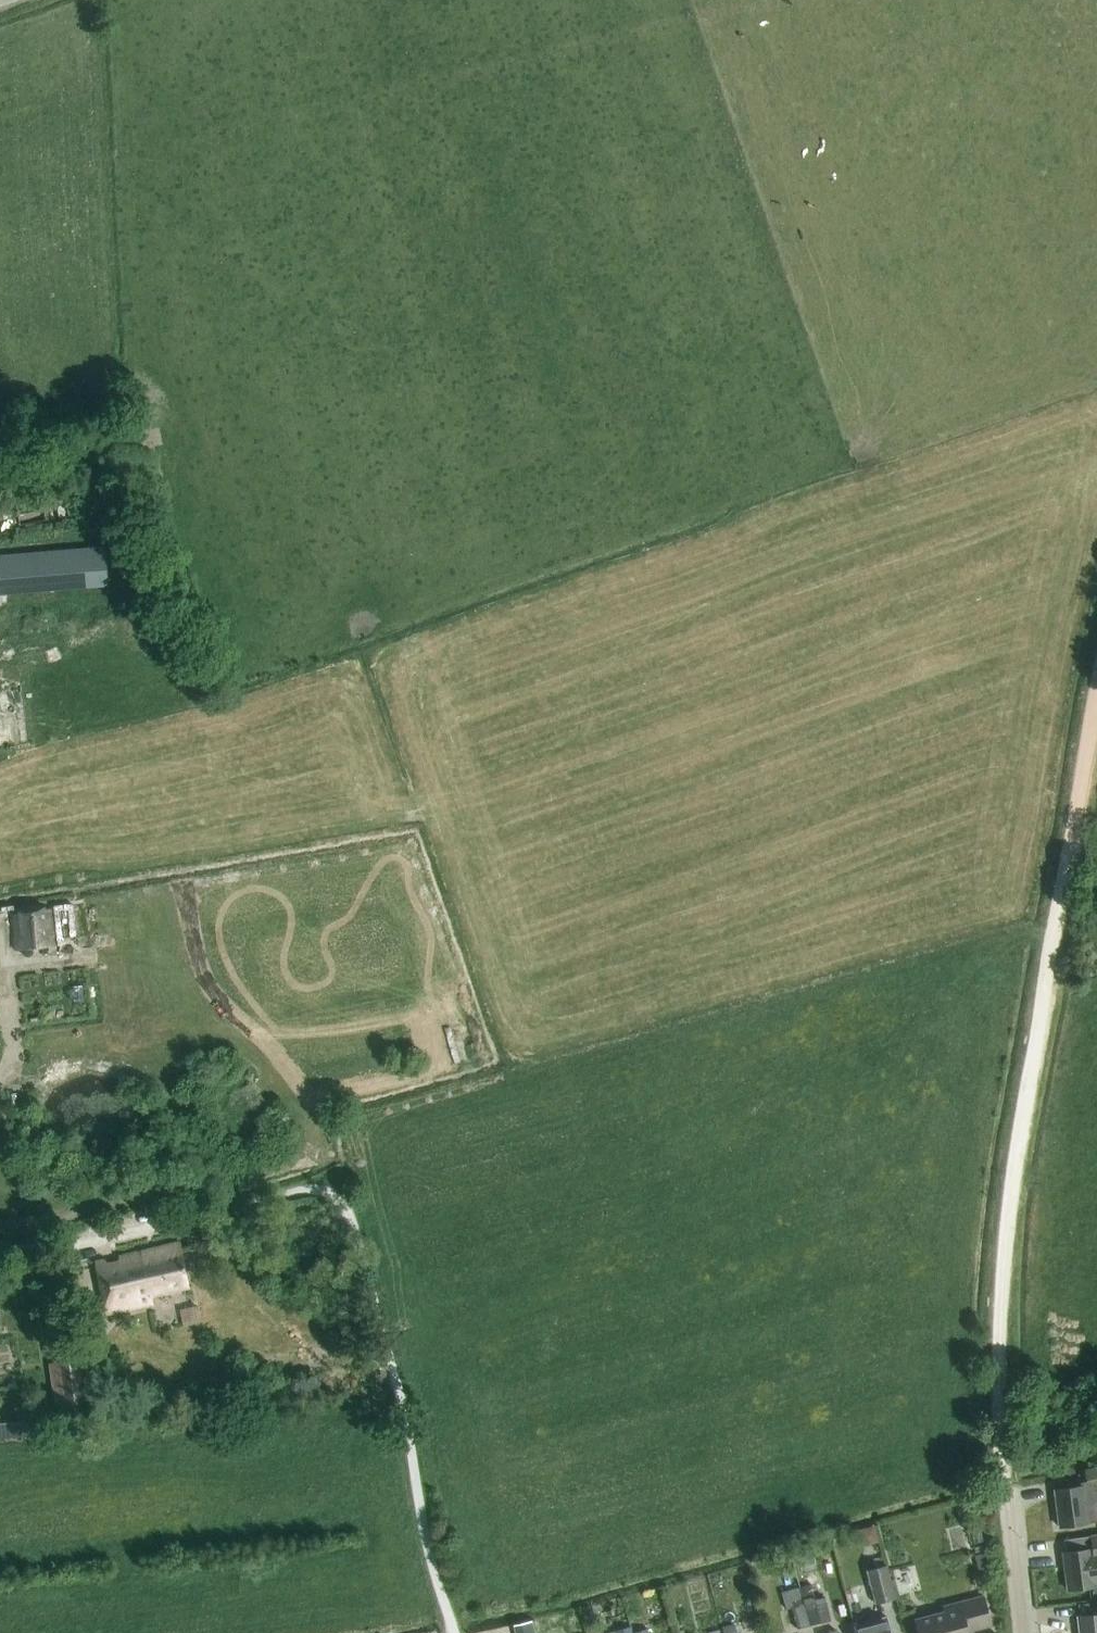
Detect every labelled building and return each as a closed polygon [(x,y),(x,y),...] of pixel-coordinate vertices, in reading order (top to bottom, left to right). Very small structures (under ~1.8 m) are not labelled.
[(0,554),(0,593),(107,584),(104,546),(0,554)] [(55,943),(50,907),(10,912),(14,949),(55,943)] [(120,1260),(105,1264),(103,1258),(94,1260),(106,1312),(152,1302),(150,1295),(188,1287),(178,1242),(119,1255),(120,1260)] [(84,1401),(78,1357),(48,1361),(53,1405),(84,1401)] [(1083,1485),(1054,1489),(1059,1526),(1096,1521),(1096,1509),(1096,1502),(1096,1467),(1084,1470),(1088,1486),(1083,1486),(1083,1485)] [(1090,1535),(1091,1549),(1062,1552),(1067,1591),(1096,1588),(1096,1534),(1090,1535)] [(895,1597),(886,1565),(866,1570),(875,1603),(895,1597)] [(799,1587),(809,1625),(829,1620),(823,1597),(813,1600),(809,1585),(799,1587)] [(796,1628),(809,1625),(799,1587),(779,1592),(784,1608),(790,1606),(796,1628)] [(968,1630),(991,1624),(984,1596),(944,1606),(945,1612),(916,1619),(919,1632),(968,1632),(968,1630)] [(1078,1616),(1080,1632),(1096,1632),(1096,1614),(1078,1616)] [(889,1615),(855,1625),(857,1632),(894,1632),(889,1615)] [(604,1626),(606,1632),(630,1632),(626,1620),(604,1626)] [(513,1625),(515,1632),(534,1632),(532,1621),(513,1625)] [(723,1627),(725,1632),(737,1632),(735,1624),(723,1627)]
